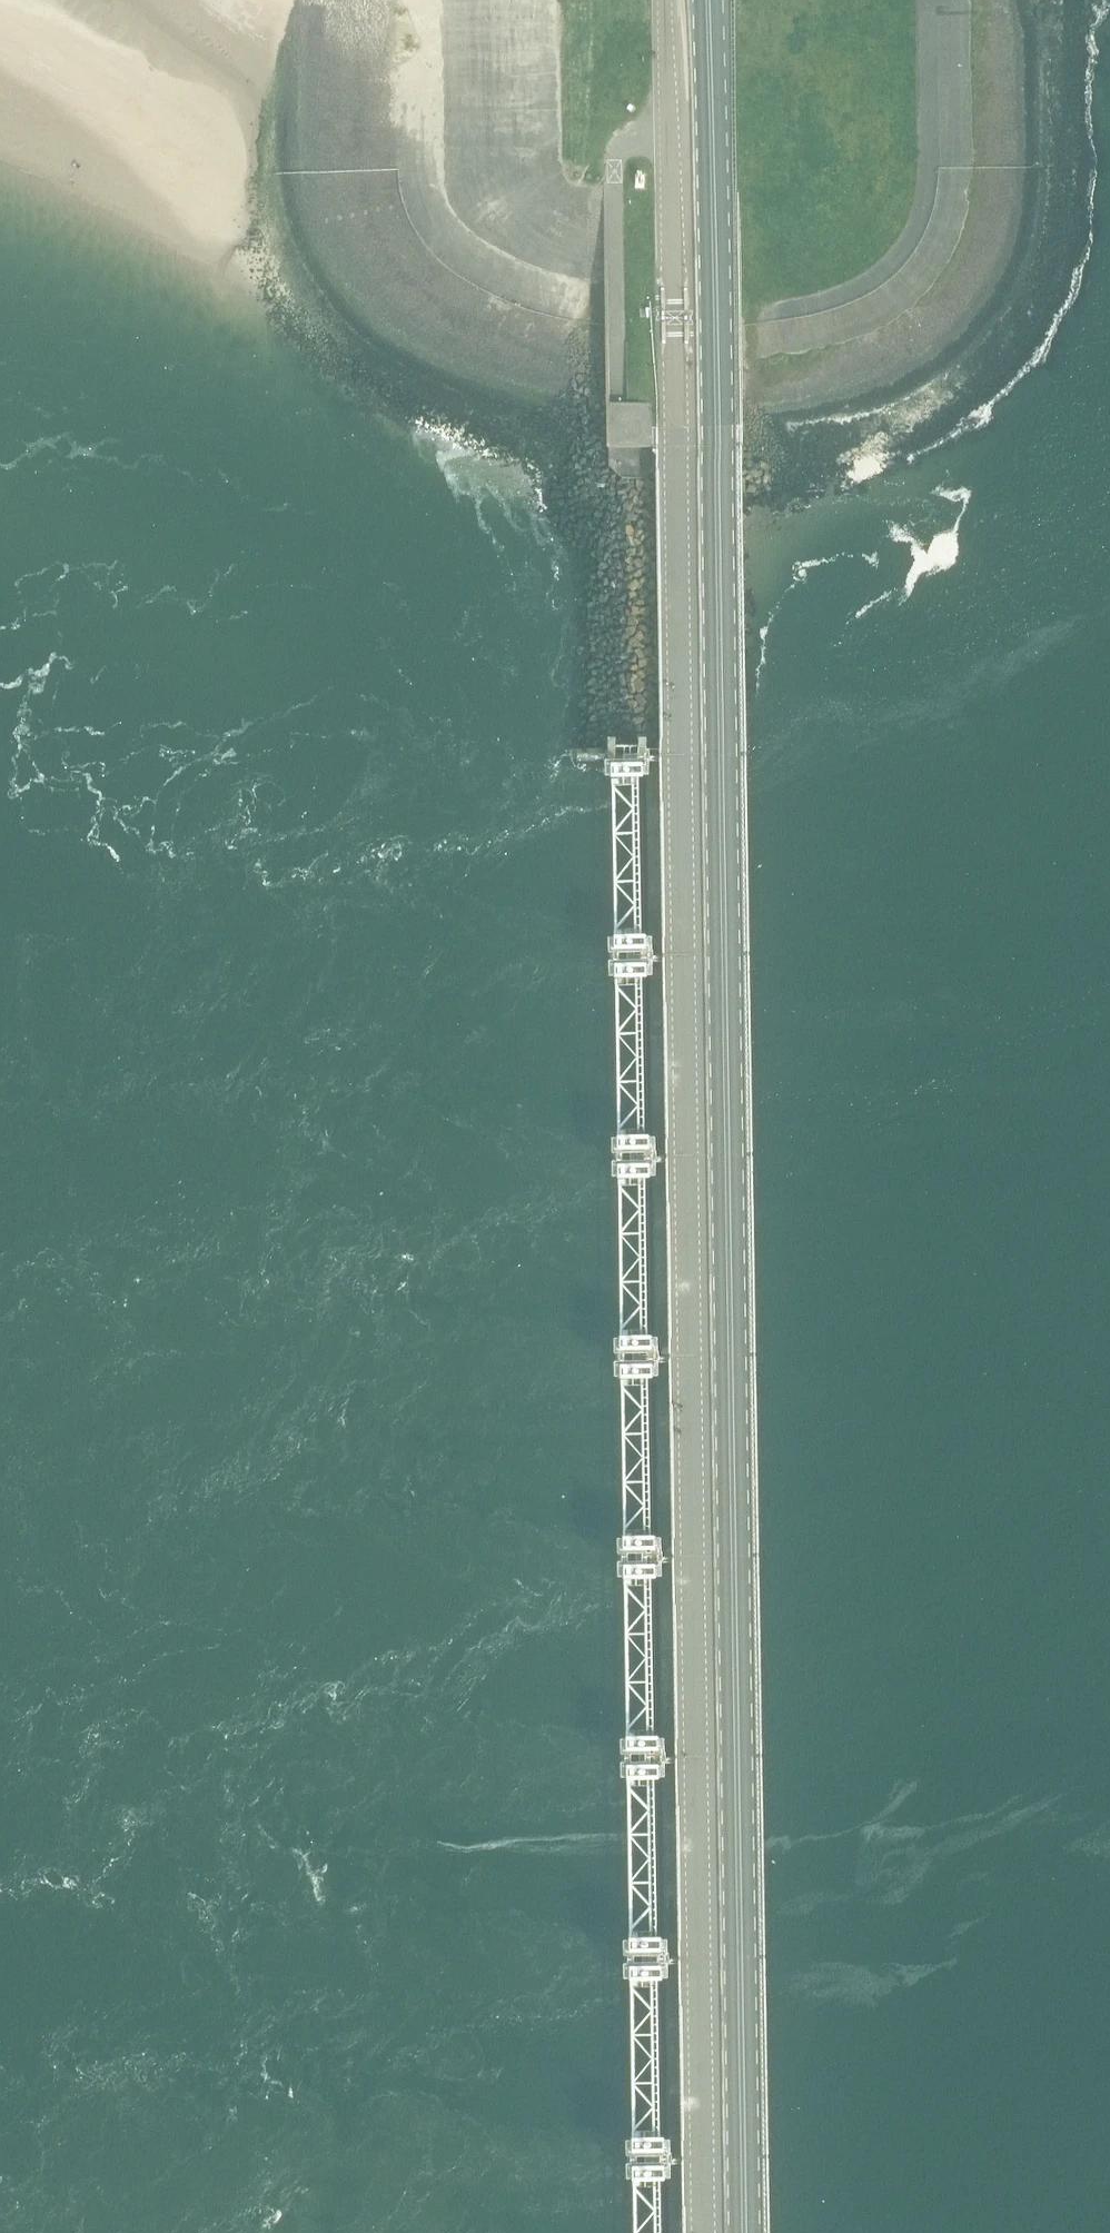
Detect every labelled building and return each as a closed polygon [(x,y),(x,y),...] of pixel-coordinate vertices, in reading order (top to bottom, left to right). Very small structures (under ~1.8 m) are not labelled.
[(646,935),(615,936),(615,938),(609,938),(610,976),(616,976),(616,978),(647,978),(647,976),(653,976),(653,937),(646,937),(646,935)] [(649,1135),(618,1136),(619,1138),(613,1138),(613,1176),(619,1176),(619,1178),(650,1178),(650,1176),(656,1176),(656,1137),(649,1137),(649,1135)] [(652,1336),(621,1336),(621,1338),(615,1338),(616,1377),(622,1377),(622,1379),(653,1378),(653,1376),(659,1376),(658,1337),(652,1337),(652,1336)] [(655,1535),(624,1536),(624,1538),(618,1538),(619,1576),(625,1576),(625,1578),(656,1578),(656,1576),(662,1576),(662,1537),(655,1537),(655,1535)] [(658,1736),(627,1736),(628,1738),(622,1738),(622,1777),(628,1777),(628,1779),(659,1778),(659,1776),(665,1776),(665,1737),(658,1737),(658,1736)] [(662,1937),(631,1937),(631,1939),(625,1939),(625,1978),(631,1978),(631,1979),(663,1979),(663,1977),(669,1977),(668,1938),(662,1938),(662,1937)] [(665,2136),(634,2137),(634,2139),(628,2139),(628,2177),(634,2177),(634,2179),(666,2179),(666,2177),(671,2177),(671,2138),(665,2138),(665,2136)]
